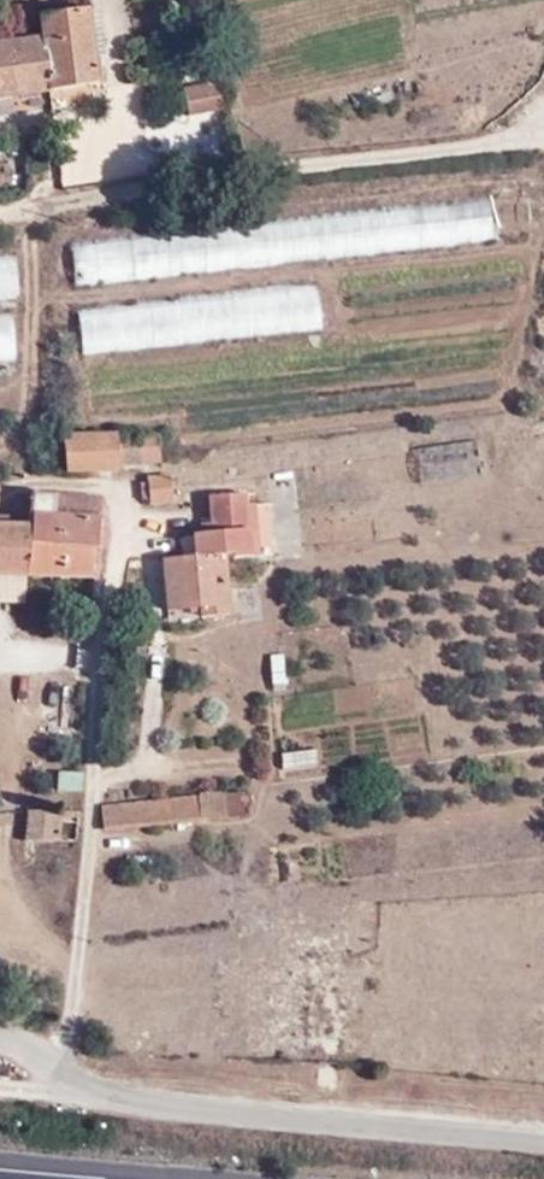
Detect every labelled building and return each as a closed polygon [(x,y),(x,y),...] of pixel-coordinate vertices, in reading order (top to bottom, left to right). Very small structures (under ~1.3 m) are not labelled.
[(49,38),(57,94),(104,88),(94,15),(46,20),(49,38)] [(57,94),(49,38),(0,44),(0,101),(57,94)] [(190,87),(190,94),(191,114),(227,112),(225,84),(190,87)] [(191,114),(190,94),(156,96),(160,152),(229,146),(227,112),(191,114)] [(526,194),(71,246),(76,288),(532,236),(526,194)] [(0,255),(0,301),(21,300),(14,253),(0,255)] [(318,283),(77,312),(82,353),(326,330),(318,283)] [(0,314),(0,361),(16,360),(12,313),(0,314)] [(123,425),(122,425),(127,455),(173,452),(170,421),(123,425)] [(74,430),(78,468),(127,463),(127,455),(122,425),(74,430)] [(427,444),(429,476),(478,473),(476,441),(427,444)] [(178,476),(159,474),(156,492),(177,496),(178,476)] [(109,497),(40,491),(39,523),(36,573),(104,575),(109,497)] [(39,523),(0,523),(0,573),(36,573),(39,523)] [(246,548),(244,530),(204,532),(206,554),(177,556),(179,601),(212,600),(213,611),(238,612),(238,548),(246,548)] [(269,654),(271,687),(285,686),(283,654),(269,654)] [(244,792),(198,796),(199,817),(245,815),(244,792)] [(199,817),(198,796),(100,806),(103,828),(199,817)] [(78,842),(80,812),(27,811),(24,841),(78,842)]
